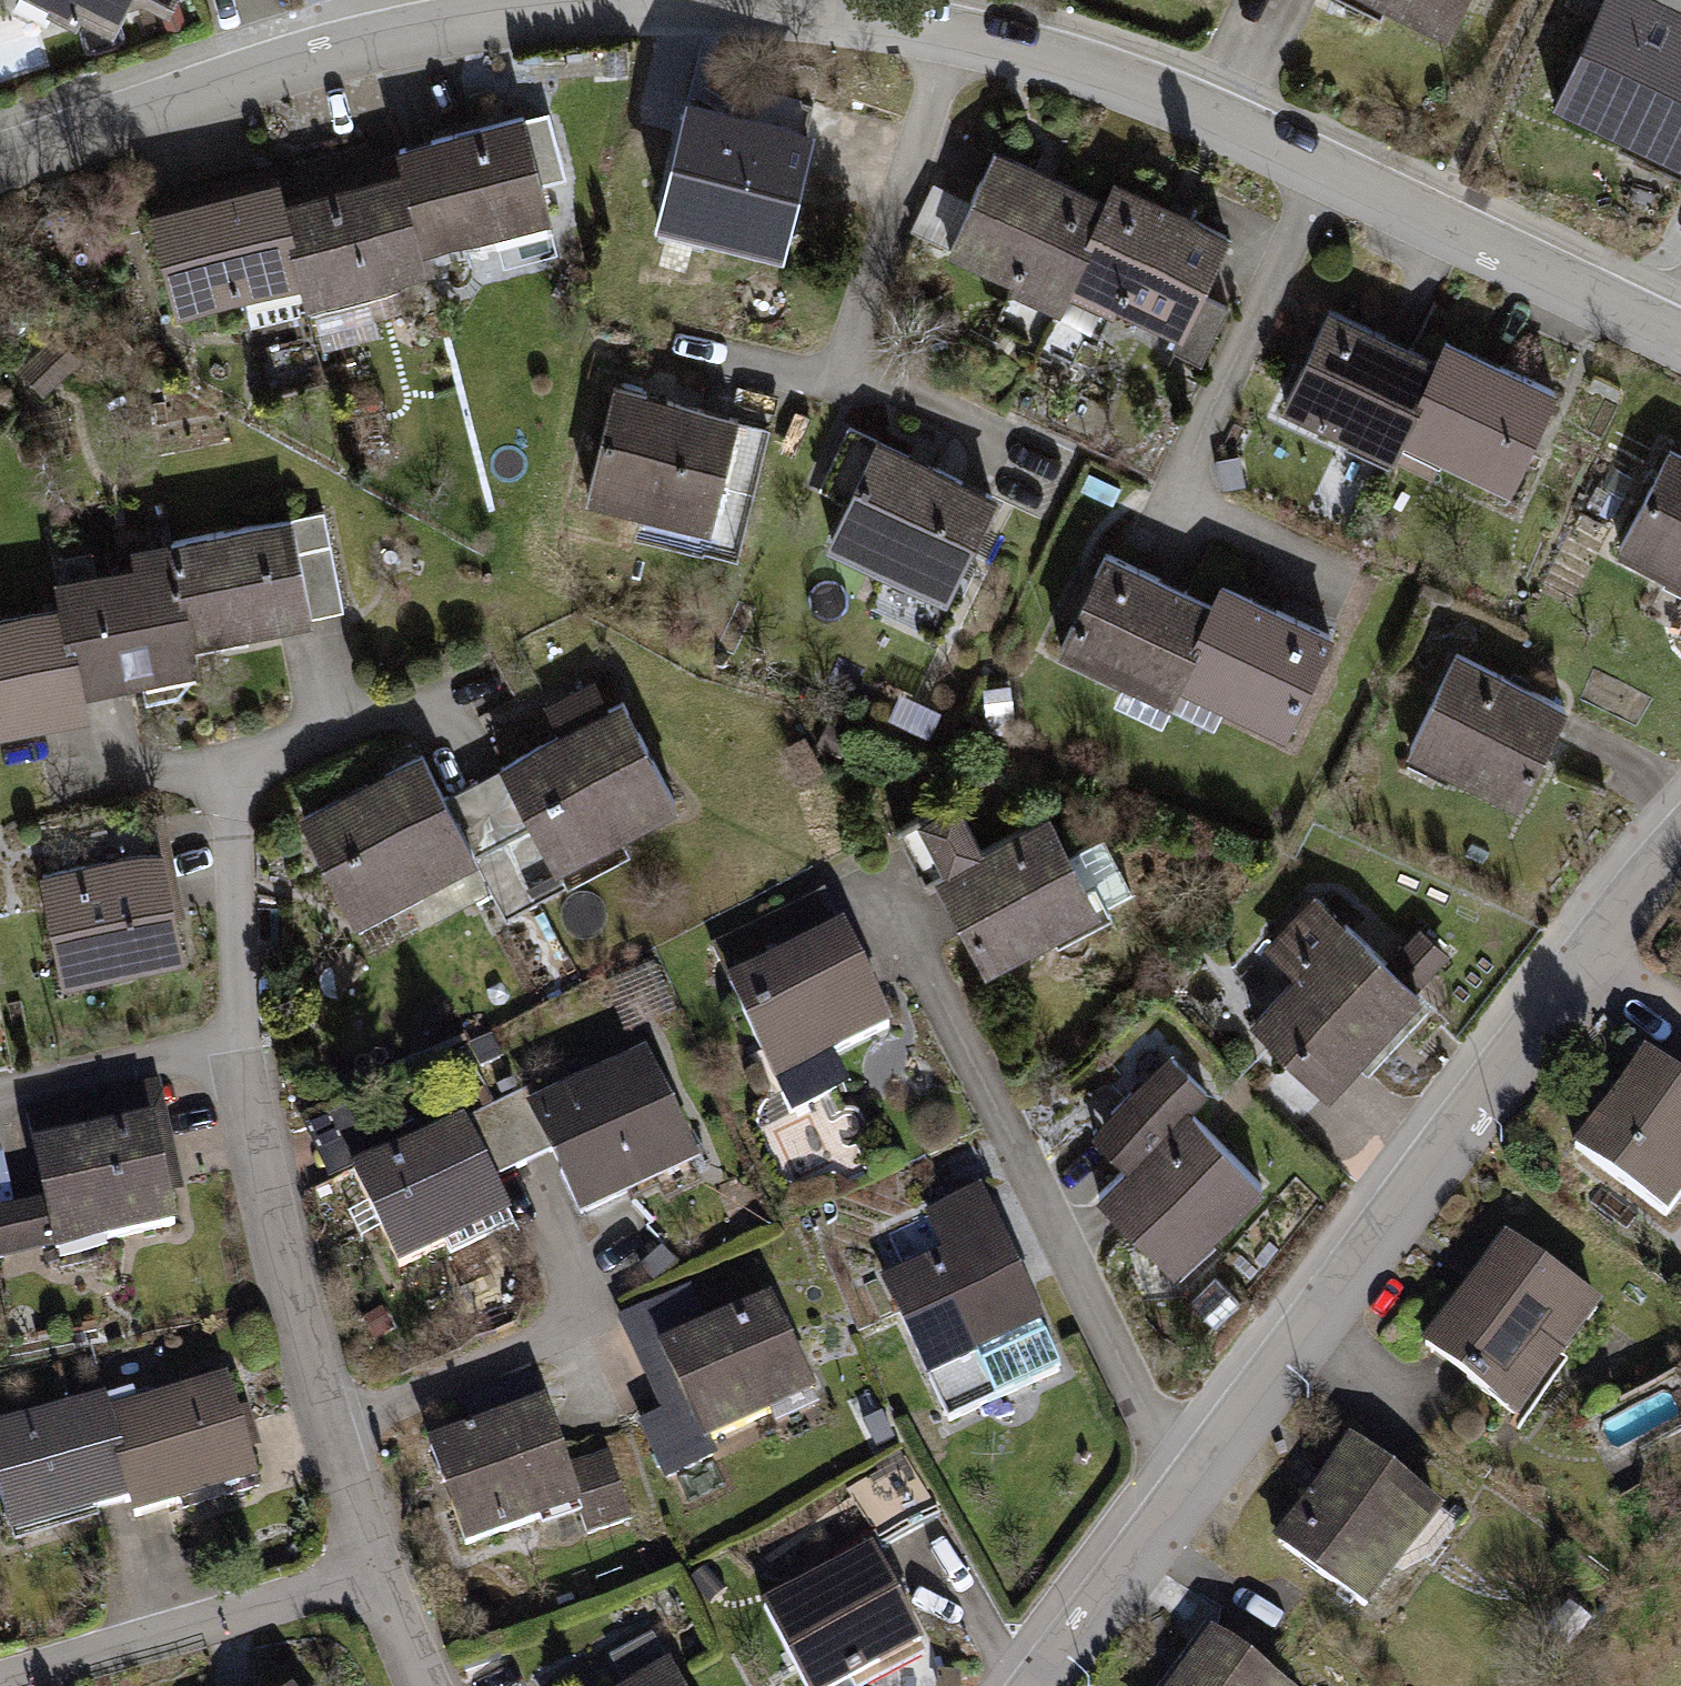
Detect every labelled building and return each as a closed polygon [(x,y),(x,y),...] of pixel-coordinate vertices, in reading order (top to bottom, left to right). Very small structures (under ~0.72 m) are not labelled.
[(0,5),(0,7),(76,46),(84,29),(112,43),(133,4),(170,23),(182,0),(3,0),(0,5)] [(1478,0),(1338,0),(1453,53),(1478,0)] [(1549,125),(1680,188),(1680,0),(1609,0),(1549,125)] [(810,146),(687,116),(661,241),(779,268),(810,146)] [(396,163),(426,273),(554,241),(526,129),(396,163)] [(431,292),(426,273),(396,163),(277,194),(307,303),(312,324),(431,292)] [(1067,310),(1111,216),(999,163),(947,273),(1059,325),(1067,310)] [(307,303),(277,194),(147,230),(178,339),(307,303)] [(1111,216),(1067,310),(1182,362),(1233,249),(1119,197),(1111,216)] [(1402,461),(1442,375),(1329,322),(1281,424),(1394,477),(1402,461)] [(1442,375),(1402,461),(1514,510),(1561,406),(1450,357),(1442,375)] [(739,435),(613,404),(584,517),(710,549),(739,435)] [(1002,512),(878,454),(829,563),(948,620),(1002,512)] [(1671,460),(1617,566),(1680,599),(1680,465),(1671,460)] [(178,554),(200,665),(349,633),(325,522),(178,554)] [(200,665),(178,554),(130,564),(134,583),(58,598),(63,625),(80,708),(204,683),(200,665)] [(1180,702),(1220,615),(1106,563),(1058,669),(1171,720),(1180,702)] [(1220,615),(1180,702),(1289,749),(1335,644),(1227,596),(1220,615)] [(63,625),(0,637),(0,745),(84,728),(80,708),(63,625)] [(1571,719),(1457,663),(1405,770),(1519,826),(1571,719)] [(610,717),(596,691),(545,719),(561,748),(501,780),(561,890),(685,823),(624,709),(610,717)] [(479,874),(418,763),(295,831),(356,941),(479,874)] [(1107,926),(1051,825),(990,858),(960,805),(913,831),(942,883),(929,891),(986,993),(1107,926)] [(185,968),(157,861),(42,892),(70,998),(185,968)] [(1390,975),(1314,901),(1260,956),(1296,992),(1257,1032),(1331,1104),(1420,1014),(1407,1001),(1441,967),(1420,945),(1390,975)] [(893,1047),(843,942),(726,997),(776,1103),(893,1047)] [(652,1064),(529,1121),(582,1235),(705,1177),(652,1064)] [(1677,1087),(1647,1065),(1570,1168),(1670,1241),(1680,1227),(1680,1082),(1677,1087)] [(1184,1298),(1273,1211),(1187,1124),(1204,1107),(1167,1069),(1092,1143),(1129,1181),(1098,1211),(1184,1298)] [(24,1119),(50,1222),(0,1234),(0,1279),(54,1266),(56,1278),(189,1245),(182,1215),(195,1212),(164,1085),(24,1119)] [(513,1235),(465,1134),(352,1186),(400,1288),(513,1235)] [(1051,1349),(981,1198),(926,1224),(946,1268),(888,1295),(937,1402),(1051,1349)] [(1611,1326),(1508,1248),(1419,1364),(1522,1443),(1611,1326)] [(826,1416),(768,1302),(710,1332),(690,1292),(614,1331),(665,1431),(641,1443),(668,1497),(826,1416)] [(570,1477),(532,1376),(454,1406),(467,1441),(420,1458),(463,1573),(585,1527),(594,1552),(635,1536),(608,1462),(570,1477)] [(257,1503),(224,1390),(112,1422),(141,1522),(144,1535),(257,1503)] [(141,1522),(112,1422),(108,1408),(0,1439),(0,1505),(15,1558),(141,1522)] [(1439,1524),(1347,1455),(1273,1552),(1365,1621),(1439,1524)] [(905,1456),(851,1486),(881,1538),(938,1507),(905,1456)] [(797,1685),(906,1685),(939,1669),(869,1532),(750,1593),(797,1685)] [(1206,1643),(1174,1685),(1263,1685),(1206,1643)] [(668,1674),(645,1685),(675,1685),(668,1674)]
